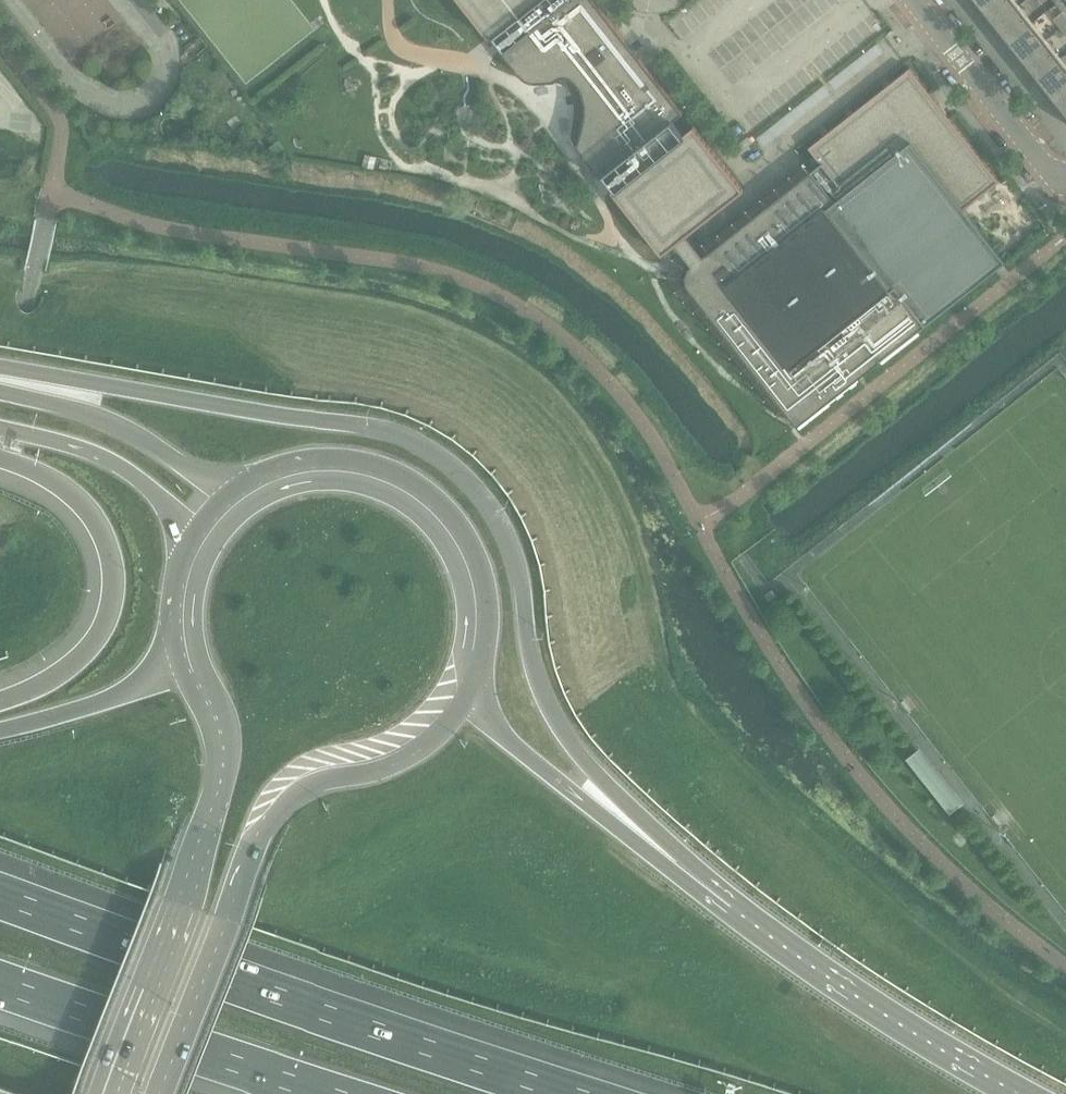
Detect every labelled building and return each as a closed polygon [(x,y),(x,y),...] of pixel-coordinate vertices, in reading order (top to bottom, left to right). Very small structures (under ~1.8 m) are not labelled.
[(490,37),(494,34),(504,47),(500,50),(520,74),(522,77),(525,79),(528,81),(532,82),(536,82),(539,82),(547,81),(554,81),(558,81),(561,82),(565,84),(568,86),(570,89),(572,92),(574,96),(575,104),(575,112),(574,115),(574,119),(574,122),(573,126),(573,129),(572,133),(572,136),(573,140),(575,143),(577,146),(592,166),(601,177),(605,174),(615,187),(611,190),(649,238),(662,254),(675,244),(687,235),(744,190),(694,125),(684,133),(674,120),(683,112),(633,49),(632,50),(626,41),(626,40),(594,0),(461,0),(490,37)] [(1018,5),(1014,0),(989,0),(981,6),(995,24),(1018,5)] [(1009,41),(1032,23),(1018,5),(995,24),(1009,41)] [(1065,24),(1065,16),(1062,11),(1053,18),(1061,28),(1065,24)] [(1022,59),(1046,40),(1032,23),(1009,41),(1022,59)] [(1046,40),(1022,59),(1036,76),(1060,57),(1046,40)] [(1065,81),(1065,65),(1060,57),(1036,76),(1050,94),(1065,81)] [(687,235),(675,244),(692,265),(688,268),(685,276),(686,284),(691,291),(797,425),(881,359),(1006,261),(965,209),(1000,181),(910,68),(809,148),(821,163),(811,170),(704,256),(687,235)] [(1065,109),(1065,81),(1050,94),(1064,111),(1065,109)] [(765,595),(769,601),(777,596),(772,589),(767,594),(765,595)] [(964,803),(920,748),(905,760),(949,815),(964,803)]
